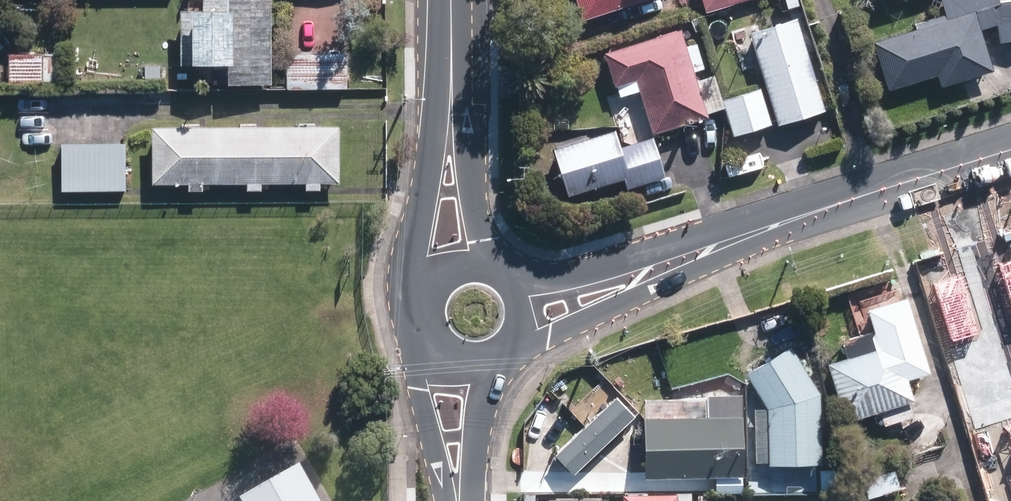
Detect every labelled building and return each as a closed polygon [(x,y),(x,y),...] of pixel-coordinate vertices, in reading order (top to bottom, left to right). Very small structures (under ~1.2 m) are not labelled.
[(273,0),(213,0),(213,8),(190,8),(190,56),(232,56),(232,77),(273,77),(273,0)] [(591,14),(634,0),(586,0),(591,14)] [(997,4),(1004,41),(1010,40),(1010,2),(997,4)] [(996,68),(978,12),(880,43),(894,87),(944,71),(948,83),(996,68)] [(801,22),(758,34),(785,121),(827,108),(801,22)] [(685,33),(615,54),(623,79),(644,73),(660,125),(708,111),(685,33)] [(43,54),(10,53),(10,77),(43,77),(43,54)] [(349,53),(291,53),(291,81),(349,82),(349,53)] [(763,90),(731,100),(741,131),(773,121),(763,90)] [(341,178),(341,125),(161,124),(161,178),(341,178)] [(621,132),(563,150),(574,185),(628,168),(632,184),(669,173),(659,139),(626,149),(621,132)] [(129,146),(65,145),(64,186),(128,187),(129,146)] [(1004,332),(993,298),(962,308),(972,341),(1004,332)] [(901,339),(834,359),(852,415),(918,395),(901,339)] [(753,370),(774,405),(776,459),(824,458),(823,390),(795,344),(753,370)] [(577,467),(637,411),(621,394),(561,451),(577,467)] [(746,412),(652,415),(653,472),(748,469),(746,412)] [(999,457),(1010,453),(1010,420),(989,427),(999,457)] [(302,461),(243,495),(247,500),(325,500),(302,461)] [(873,494),(903,484),(896,462),(866,471),(873,494)]
